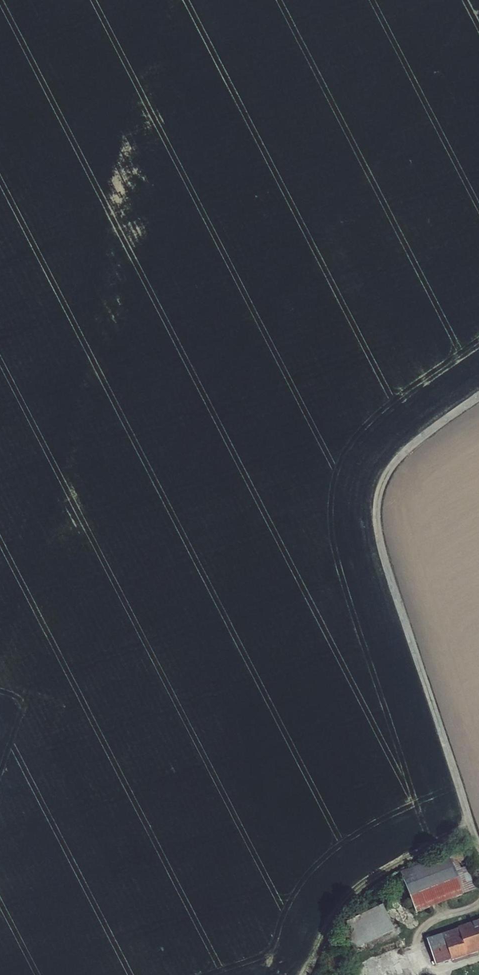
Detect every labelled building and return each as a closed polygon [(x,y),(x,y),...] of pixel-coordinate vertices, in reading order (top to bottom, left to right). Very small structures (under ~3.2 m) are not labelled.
[(397,874),(399,880),(464,858),(462,853),(397,874)] [(464,858),(399,880),(411,916),(476,893),(464,858)] [(378,909),(336,926),(347,950),(388,933),(378,909)] [(424,950),(455,940),(454,936),(478,927),(478,925),(423,946),(424,950)] [(434,971),(478,953),(478,927),(454,936),(455,940),(424,950),(434,971)]
